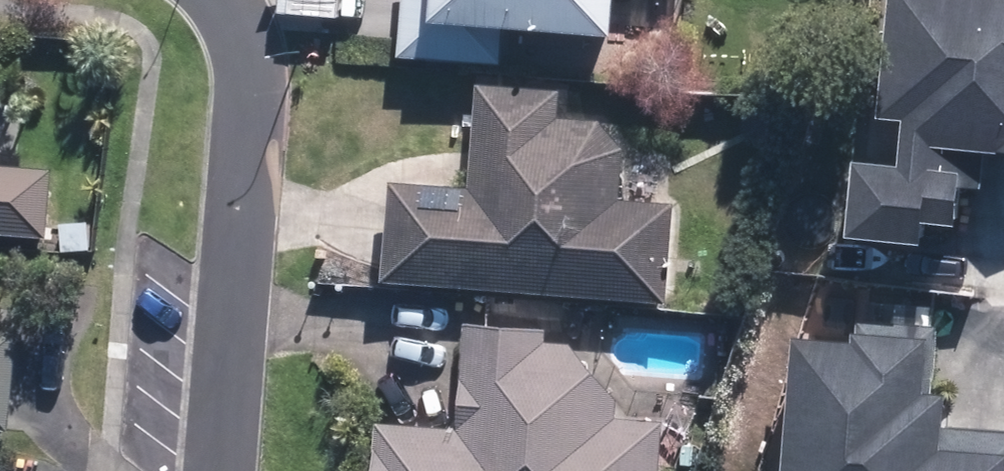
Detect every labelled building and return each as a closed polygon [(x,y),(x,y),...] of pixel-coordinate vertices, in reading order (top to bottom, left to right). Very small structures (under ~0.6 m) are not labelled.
[(396,62),(502,68),(504,35),(608,41),(610,18),(640,20),(641,0),(399,0),(396,62)] [(1003,162),(1003,0),(881,0),(873,122),(895,123),(892,170),(850,167),(845,244),(919,248),(920,227),(961,230),(963,193),(978,194),(980,161),(1003,162)] [(380,285),(660,304),(667,204),(617,200),(622,121),(559,117),(561,89),(470,83),(463,188),(386,183),(380,285)] [(42,237),(46,179),(6,177),(9,98),(0,97),(0,235),(42,237)] [(787,343),(780,470),(1003,470),(1003,429),(943,425),(944,398),(932,397),(935,330),(850,325),(848,345),(787,342),(787,343)] [(657,418),(616,415),(617,397),(587,396),(590,353),(574,352),(574,347),(544,345),(544,331),(460,326),(454,429),(373,424),(370,470),(654,470),(657,418)]
